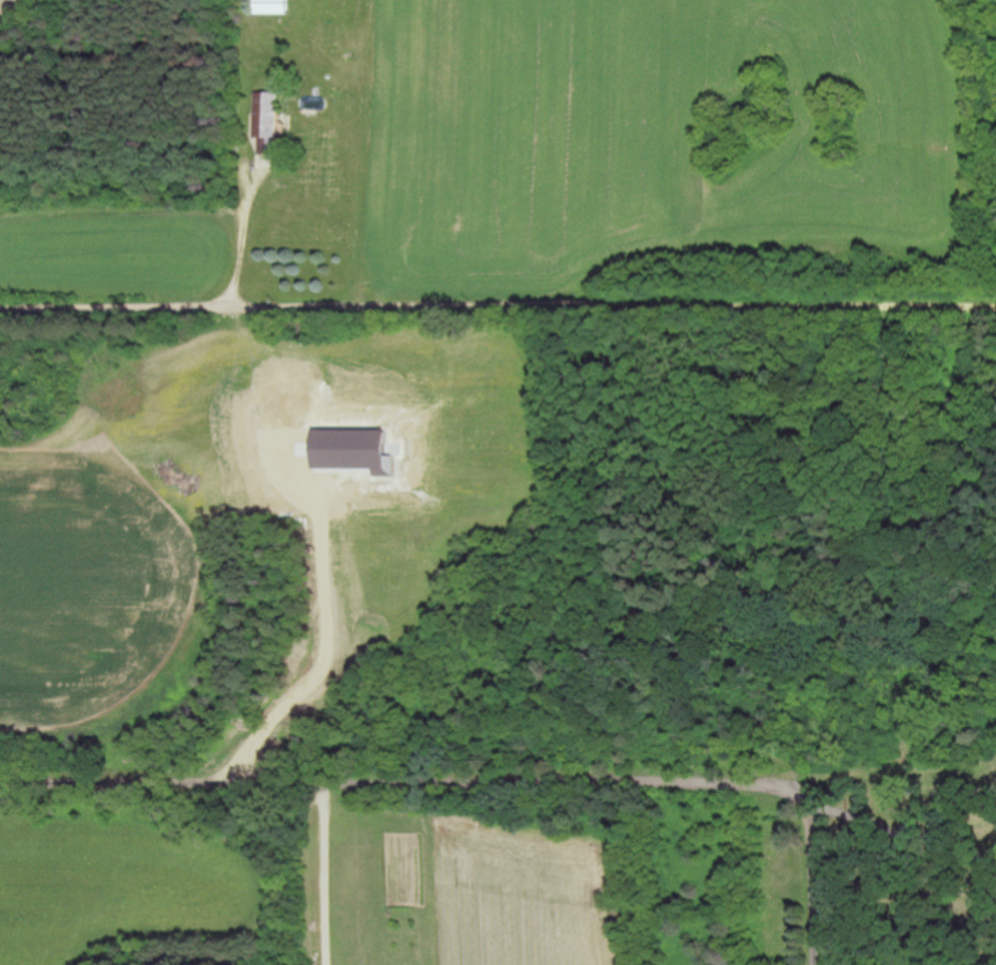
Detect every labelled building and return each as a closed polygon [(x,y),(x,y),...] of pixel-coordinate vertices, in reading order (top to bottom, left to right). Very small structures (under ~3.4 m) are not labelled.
[(286,0),(254,0),(254,15),(286,15),(286,0)] [(276,169),(278,94),(257,93),(256,169),(276,169)]
